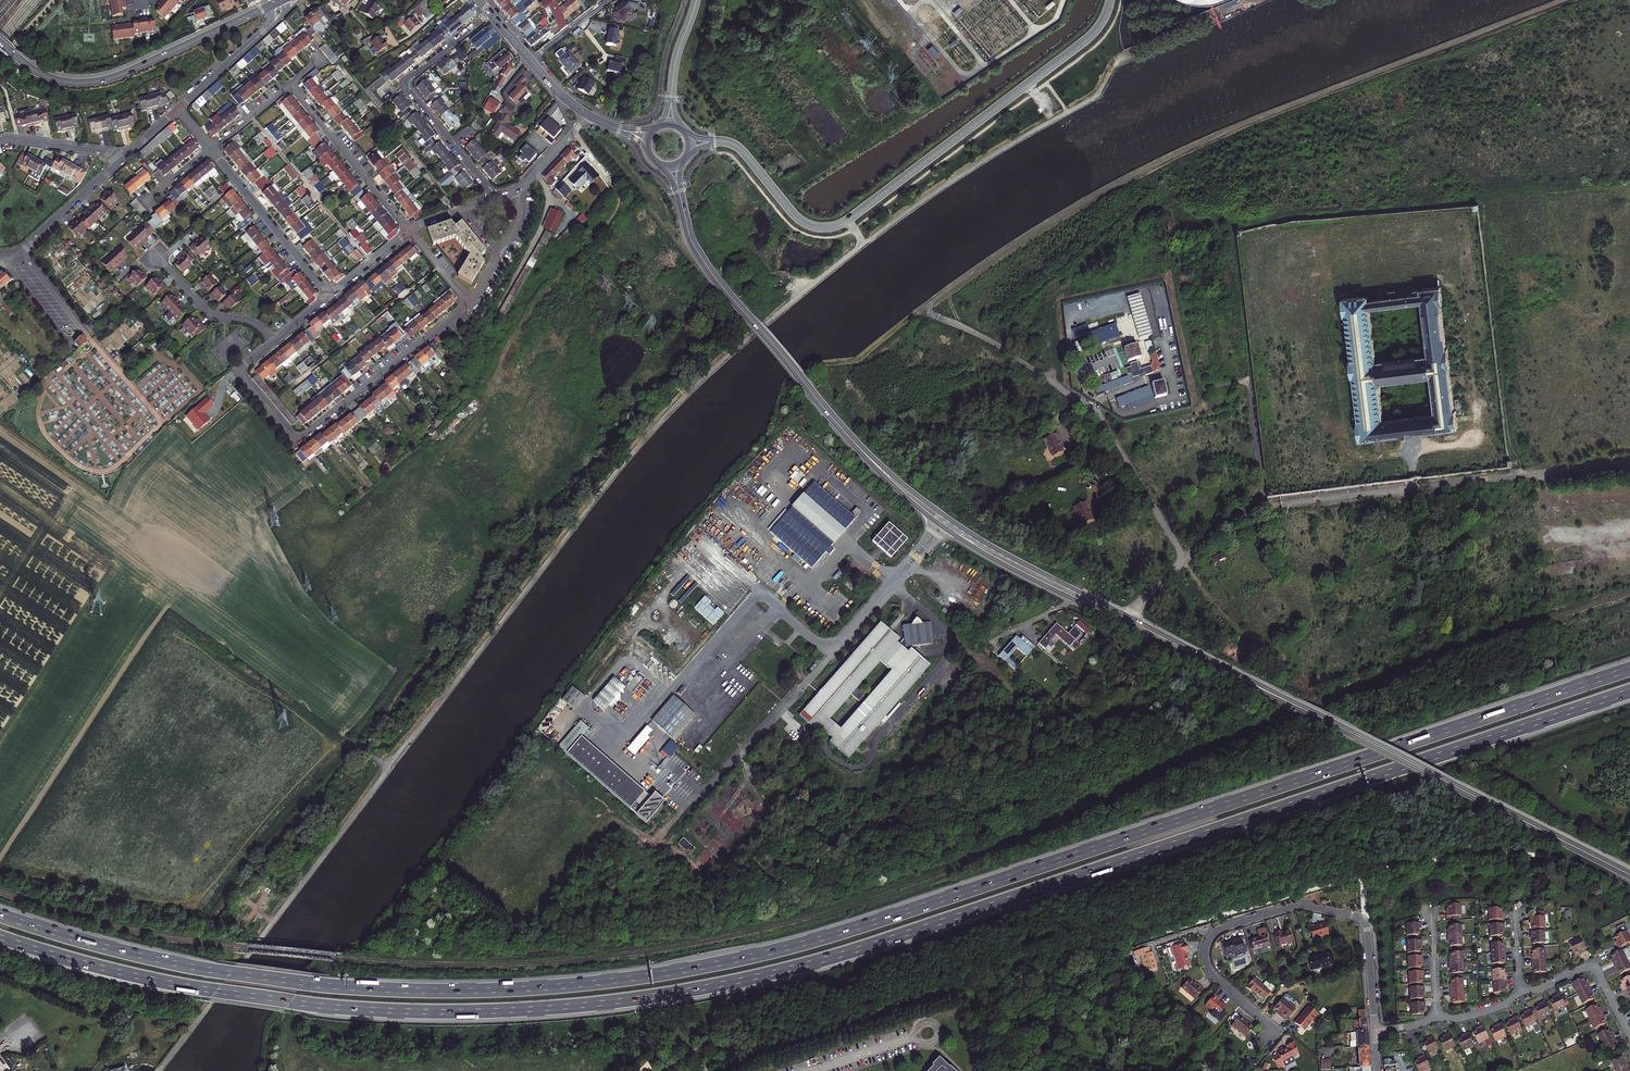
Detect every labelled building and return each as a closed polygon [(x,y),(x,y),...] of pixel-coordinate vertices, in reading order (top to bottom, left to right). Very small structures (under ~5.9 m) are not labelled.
[(128,6),(128,2),(124,2),(123,1),(123,0),(112,0),(113,8),(128,6)] [(181,0),(168,0),(166,3),(162,0),(157,6),(160,9),(158,11),(156,14),(164,21),(181,0)] [(235,6),(232,0),(220,0),(216,2),(221,13),(230,8),(235,6)] [(417,6),(422,12),(426,8),(424,6),(431,0),(424,0),(417,6)] [(499,8),(501,10),(502,12),(515,2),(517,0),(509,0),(499,8)] [(510,22),(516,28),(524,22),(520,16),(518,15),(532,4),(530,2),(529,0),(525,0),(522,3),(520,4),(518,5),(506,16),(510,22)] [(562,30),(567,26),(564,20),(559,9),(555,0),(546,0),(539,3),(543,14),(546,13),(545,10),(544,7),(550,4),(562,30)] [(559,9),(564,20),(573,14),(581,8),(575,0),(570,0),(568,1),(569,2),(559,9)] [(1052,1),(1046,6),(1048,9),(1055,3),(1052,1)] [(373,19),(380,7),(370,2),(367,7),(363,5),(359,11),(373,19)] [(504,14),(506,16),(518,5),(515,2),(502,12),(504,14)] [(632,5),(632,4),(626,2),(624,2),(616,8),(618,10),(614,13),(619,21),(627,14),(633,16),(642,10),(635,8),(636,6),(632,5)] [(550,7),(561,31),(562,31),(562,30),(550,4),(544,7),(545,10),(550,7)] [(472,13),(475,11),(471,5),(467,8),(466,6),(461,11),(462,12),(456,17),(462,25),(468,21),(474,16),(472,13)] [(129,11),(128,6),(113,8),(114,18),(125,17),(125,13),(125,11),(129,11)] [(419,17),(423,13),(422,12),(417,6),(413,10),(419,17)] [(189,14),(193,24),(197,23),(212,17),(208,7),(189,14)] [(960,7),(953,12),(956,15),(962,10),(960,7)] [(323,9),(319,12),(324,18),(328,22),(329,24),(336,18),(333,14),(330,16),(323,9)] [(315,12),(312,14),(322,27),(325,25),(321,20),(324,18),(319,12),(317,10),(315,12)] [(306,19),(318,34),(321,39),(324,36),(320,32),(324,29),(322,27),(312,14),(309,16),(306,19)] [(412,17),(411,18),(409,14),(406,17),(407,18),(403,22),(404,24),(403,24),(404,25),(401,27),(407,35),(420,25),(418,23),(413,17),(412,17)] [(455,31),(462,25),(456,17),(450,22),(449,20),(443,25),(442,23),(438,26),(446,35),(449,32),(450,35),(455,31)] [(541,25),(544,28),(547,25),(545,18),(544,18),(539,22),(541,25)] [(147,19),(142,20),(144,35),(154,33),(153,23),(149,23),(147,23),(147,19)] [(144,35),(142,20),(138,20),(138,24),(136,24),(133,25),(134,36),(144,35)] [(526,21),(519,27),(523,32),(527,37),(525,39),(527,42),(536,35),(533,32),(534,31),(532,27),(526,21)] [(651,21),(649,27),(645,26),(645,30),(653,32),(655,22),(651,21)] [(287,28),(283,23),(276,29),(281,34),(287,28)] [(115,27),(111,27),(113,41),(135,38),(134,36),(133,25),(127,25),(115,27)] [(467,58),(497,34),(493,30),(490,25),(471,41),(460,50),(467,58)] [(529,44),(531,47),(548,33),(550,39),(552,38),(547,25),(544,28),(543,29),(539,32),(536,29),(534,31),(533,32),(536,35),(527,42),(529,44)] [(443,37),(446,35),(438,26),(435,28),(436,30),(431,35),(432,36),(426,41),(433,49),(440,43),(444,40),(443,37)] [(294,36),(295,38),(304,49),(309,45),(311,43),(310,42),(314,39),(312,36),(315,33),(310,27),(307,30),(305,28),(294,36)] [(281,34),(276,29),(270,35),(274,40),(281,34)] [(616,47),(619,32),(609,30),(608,35),(609,35),(608,37),(606,45),(616,47)] [(486,52),(501,40),(497,34),(467,58),(464,61),(463,62),(466,65),(484,50),(486,52)] [(274,40),(270,35),(263,41),(267,46),(274,40)] [(371,43),(378,54),(388,47),(385,42),(384,43),(383,41),(380,37),(371,43)] [(301,51),(304,49),(295,38),(288,43),(297,55),(301,51)] [(460,50),(471,41),(468,38),(462,43),(464,44),(458,48),(457,47),(454,49),(457,52),(460,50)] [(956,38),(949,44),(949,45),(952,47),(958,41),(956,38)] [(267,46),(263,41),(256,47),(261,53),(267,46)] [(426,54),(433,49),(426,41),(420,46),(417,42),(412,47),(409,50),(416,59),(419,56),(421,58),(426,54)] [(280,48),(282,51),(290,60),(293,57),(297,55),(288,43),(287,43),(280,48)] [(932,45),(927,50),(934,58),(939,54),(932,45)] [(261,53),(256,47),(250,53),(254,59),(261,53)] [(276,57),(284,68),(288,65),(291,62),(290,60),(282,51),(280,48),(273,54),(276,57)] [(512,60),(513,59),(509,54),(504,49),(486,64),(490,68),(490,69),(492,71),(497,67),(498,69),(499,70),(498,71),(496,73),(499,76),(501,75),(501,73),(506,67),(510,64),(508,63),(512,60)] [(413,61),(416,59),(409,50),(405,53),(405,52),(399,56),(402,60),(396,65),(403,73),(412,66),(415,63),(413,61)] [(464,61),(467,58),(460,50),(457,52),(464,61)] [(254,59),(250,53),(243,59),(247,64),(254,59)] [(565,67),(570,74),(580,66),(569,53),(561,60),(564,64),(566,66),(565,67)] [(461,63),(455,56),(450,59),(449,57),(444,61),(437,67),(444,76),(451,71),(454,74),(459,70),(457,69),(459,67),(458,65),(461,63)] [(616,56),(615,64),(622,65),(623,57),(616,56)] [(276,57),(269,62),(269,63),(277,73),(281,70),(284,68),(276,57)] [(247,64),(243,59),(236,65),(241,71),(247,64)] [(501,75),(506,78),(511,71),(516,66),(514,63),(512,60),(508,63),(510,64),(506,67),(501,73),(501,75)] [(269,63),(262,69),(265,72),(272,80),(275,77),(279,75),(277,73),(269,63)] [(612,63),(610,63),(608,72),(622,74),(623,65),(622,65),(615,64),(612,63)] [(490,69),(490,68),(486,64),(485,66),(492,74),(496,70),(498,69),(497,67),(492,71),(490,69)] [(241,71),(236,65),(230,71),(234,77),(241,71)] [(398,77),(403,73),(396,65),(390,70),(390,69),(381,76),(381,77),(386,83),(390,80),(391,82),(398,77)] [(310,93),(319,85),(314,78),(320,73),(316,69),(303,80),(306,84),(304,86),(307,90),(310,93)] [(332,75),(338,82),(344,77),(338,70),(332,75)] [(265,72),(258,77),(265,86),(268,83),(272,80),(265,72)] [(255,74),(248,80),(258,92),(261,89),(265,86),(258,77),(255,74)] [(502,85),(506,78),(501,75),(491,91),(490,93),(492,94),(495,97),(502,85)] [(383,85),(386,83),(381,77),(378,80),(383,85)] [(514,107),(529,92),(525,88),(521,85),(526,80),(523,77),(515,85),(517,88),(509,97),(511,100),(513,101),(511,104),(514,107)] [(588,95),(594,83),(583,77),(581,82),(582,82),(580,84),(577,90),(588,95)] [(248,80),(242,86),(251,97),(255,94),(258,92),(248,80)] [(343,89),(349,83),(347,80),(340,85),(343,89)] [(434,93),(435,92),(426,80),(417,87),(422,94),(426,99),(428,97),(431,101),(437,96),(434,93)] [(213,96),(223,87),(218,82),(208,91),(213,96)] [(354,92),(357,89),(353,83),(349,86),(354,92)] [(325,92),(320,85),(319,85),(310,93),(313,97),(315,100),(325,92)] [(376,94),(377,91),(372,85),(364,91),(371,99),(376,94)] [(242,86),(230,95),(240,106),(246,101),(251,97),(242,86)] [(206,102),(213,96),(208,91),(205,94),(202,97),(206,102)] [(322,106),(331,99),(325,92),(315,100),(318,104),(321,107),(322,106)] [(158,108),(158,107),(161,106),(168,104),(166,95),(166,93),(160,94),(150,97),(153,109),(158,108)] [(444,105),(449,101),(444,95),(443,96),(440,93),(437,96),(431,101),(433,104),(431,105),(436,111),(441,117),(449,111),(444,105)] [(409,108),(411,106),(406,101),(401,94),(392,102),(402,114),(403,113),(406,116),(411,111),(409,108)] [(276,103),(285,113),(296,104),(293,100),(290,97),(288,99),(285,96),(276,103)] [(148,111),(153,109),(150,97),(139,100),(142,111),(145,110),(147,109),(148,111)] [(200,108),(206,102),(202,97),(198,100),(195,103),(200,108)] [(41,110),(30,113),(33,125),(39,124),(38,123),(41,122),(49,120),(45,106),(45,104),(44,100),(39,98),(41,105),(40,106),(40,107),(41,110)] [(328,113),(338,105),(332,98),(331,99),(322,106),(326,110),(328,113)] [(360,110),(365,105),(360,98),(354,103),(360,110)] [(497,109),(499,111),(503,106),(496,102),(490,98),(483,108),(494,115),(497,109)] [(223,109),(227,114),(233,121),(236,118),(240,115),(230,103),(223,109)] [(515,110),(504,103),(503,106),(499,111),(503,114),(509,118),(515,110)] [(554,124),(549,120),(559,108),(556,103),(541,121),(544,124),(537,132),(552,144),(555,141),(554,139),(561,130),(554,124)] [(298,107),(296,104),(285,113),(290,120),(293,118),(301,111),(298,107)] [(341,114),(344,112),(338,105),(328,113),(331,116),(334,120),(341,114)] [(362,114),(368,108),(365,105),(360,110),(359,111),(362,114)] [(304,115),(301,111),(293,118),(299,125),(307,118),(304,115)] [(341,125),(347,121),(348,120),(350,118),(344,111),(344,112),(341,114),(334,120),(336,123),(339,127),(341,125)] [(418,131),(425,124),(420,117),(416,113),(414,114),(411,111),(406,116),(401,119),(408,128),(413,125),(418,131)] [(455,115),(453,116),(449,111),(441,117),(446,124),(450,129),(452,127),(455,130),(461,126),(458,122),(459,121),(455,115)] [(28,127),(33,125),(30,113),(20,116),(20,115),(14,117),(17,127),(22,125),(22,127),(25,126),(28,125),(28,127)] [(227,114),(220,119),(226,126),(229,124),(233,121),(227,114)] [(507,124),(510,119),(509,118),(503,114),(491,133),(497,138),(500,139),(504,134),(515,141),(517,137),(518,138),(518,137),(518,136),(520,133),(507,124)] [(131,126),(135,126),(134,124),(132,116),(132,115),(121,117),(124,130),(130,128),(129,127),(131,126)] [(75,127),(79,127),(76,116),(65,118),(68,130),(74,129),(73,128),(75,127)] [(109,129),(113,128),(111,120),(110,117),(99,119),(102,132),(108,130),(107,129),(109,129)] [(119,131),(124,130),(121,117),(111,120),(113,128),(113,131),(116,130),(119,130),(119,131)] [(63,132),(68,130),(65,118),(55,121),(58,132),(61,131),(63,131),(63,132)] [(299,125),(293,118),(290,120),(296,127),(299,125)] [(310,122),(307,118),(299,125),(296,127),(302,134),(313,125),(310,122)] [(97,133),(102,132),(99,119),(89,122),(92,133),(95,132),(97,132),(97,133)] [(220,119),(213,125),(219,132),(222,129),(226,126),(220,119)] [(347,132),(354,126),(348,120),(347,121),(341,125),(343,128),(347,132)] [(473,122),(471,126),(482,133),(484,130),(473,122)] [(172,124),(169,127),(173,132),(177,129),(172,124)] [(266,128),(272,135),(277,131),(272,124),(266,128)] [(433,138),(435,136),(432,132),(425,124),(418,131),(422,137),(421,138),(422,139),(418,142),(422,146),(424,145),(426,148),(435,141),(433,138)] [(215,135),(219,132),(213,125),(206,131),(212,138),(215,135)] [(302,134),(312,146),(320,139),(316,134),(318,132),(317,131),(313,125),(302,134)] [(362,131),(359,133),(354,126),(347,132),(350,137),(355,143),(365,134),(362,131)] [(169,127),(162,133),(166,138),(167,138),(173,132),(169,127)] [(283,138),(277,131),(272,135),(277,142),(283,138)] [(162,133),(155,139),(160,144),(166,138),(162,133)] [(265,140),(260,133),(252,139),(258,146),(263,142),(265,140)] [(227,154),(230,158),(241,149),(241,148),(235,141),(239,139),(236,135),(224,146),(226,149),(224,151),(227,154)] [(155,139),(149,145),(153,150),(157,147),(160,144),(155,139)] [(326,146),(320,139),(312,146),(315,149),(322,158),(330,151),(326,146)] [(491,151),(486,155),(474,140),(465,148),(472,157),(477,163),(479,161),(482,164),(494,154),(491,151)] [(441,160),(449,154),(444,147),(440,142),(438,144),(435,141),(426,148),(423,150),(426,154),(431,150),(435,155),(437,154),(441,160)] [(194,152),(198,149),(192,142),(185,147),(191,155),(194,152)] [(144,159),(153,150),(149,145),(146,148),(139,153),(144,159)] [(532,160),(536,155),(526,146),(520,152),(522,155),(518,159),(522,162),(522,163),(526,166),(529,163),(532,160)] [(185,147),(178,153),(184,160),(187,157),(191,155),(185,147)] [(271,147),(269,149),(263,154),(269,160),(276,154),(271,147)] [(375,167),(385,158),(376,148),(366,157),(370,161),(375,167)] [(247,155),(241,149),(230,158),(233,162),(235,164),(244,158),(245,157),(247,155)] [(311,152),(319,161),(322,158),(315,149),(311,152)] [(542,176),(548,182),(547,184),(549,186),(552,186),(556,181),(553,178),(554,177),(552,175),(554,174),(555,175),(567,163),(569,164),(574,158),(576,159),(577,158),(574,155),(568,149),(542,176)] [(395,156),(398,159),(405,154),(402,150),(395,156)] [(333,155),(330,151),(322,158),(327,165),(336,158),(333,155)] [(30,157),(23,153),(16,164),(21,167),(22,165),(32,170),(38,160),(33,157),(32,158),(30,157)] [(178,153),(171,159),(177,166),(181,163),(184,160),(178,153)] [(404,166),(410,161),(405,154),(398,159),(404,166)] [(457,167),(459,166),(456,162),(449,154),(441,160),(446,166),(445,167),(449,173),(438,182),(441,185),(459,170),(457,167)] [(496,167),(499,164),(495,159),(496,158),(495,156),(494,154),(482,164),(484,167),(482,169),(488,176),(492,181),(501,173),(496,167)] [(62,160),(58,158),(54,163),(52,168),(56,170),(55,173),(65,178),(66,175),(73,164),(68,162),(68,161),(67,160),(66,162),(64,161),(62,160)] [(241,171),(249,165),(247,162),(244,158),(235,164),(239,168),(241,171)] [(339,162),(336,158),(327,165),(333,172),(341,165),(339,162)] [(390,165),(391,165),(385,158),(375,167),(378,171),(380,174),(390,165)] [(43,162),(38,160),(32,170),(28,177),(38,182),(46,168),(50,170),(52,168),(54,163),(46,159),(44,163),(43,162)] [(171,159),(165,164),(170,171),(174,168),(177,166),(171,159)] [(410,173),(416,168),(410,161),(404,166),(410,173)] [(205,165),(201,167),(210,178),(217,172),(208,162),(205,165)] [(592,168),(586,162),(579,169),(591,181),(597,174),(593,171),(594,170),(592,168)] [(77,167),(73,164),(66,175),(81,183),(87,173),(82,170),(81,171),(79,170),(77,168),(77,167)] [(167,174),(170,171),(165,164),(158,170),(163,177),(167,174)] [(146,165),(135,174),(138,177),(144,184),(149,180),(151,179),(151,178),(155,175),(146,165)] [(255,172),(249,165),(241,171),(244,175),(247,178),(255,172)] [(283,169),(293,181),(298,177),(288,165),(283,169)] [(344,168),(341,165),(333,172),(330,174),(335,181),(339,179),(347,172),(344,168)] [(395,174),(396,172),(390,165),(380,174),(379,175),(382,179),(384,182),(395,174)] [(203,183),(210,178),(201,167),(197,170),(194,173),(203,183)] [(415,180),(422,175),(416,168),(410,173),(415,180)] [(258,169),(255,172),(247,178),(251,184),(252,185),(254,184),(259,189),(268,181),(258,169)] [(302,174),(308,181),(314,176),(308,169),(302,174)] [(464,191),(473,184),(470,179),(464,172),(462,174),(459,170),(441,185),(444,189),(454,181),(457,186),(459,185),(464,191)] [(572,170),(566,176),(570,179),(576,173),(572,170)] [(350,175),(347,172),(339,179),(344,186),(353,179),(350,175)] [(196,189),(203,183),(194,173),(191,176),(188,178),(193,185),(196,189)] [(400,181),(395,174),(384,182),(387,185),(390,189),(400,181)] [(308,181),(314,187),(320,182),(314,176),(308,181)] [(565,187),(571,181),(566,176),(560,182),(565,187)] [(138,189),(144,184),(138,177),(124,188),(130,195),(136,190),(137,190),(138,189)] [(186,191),(193,185),(188,178),(185,181),(181,184),(186,191)] [(270,179),(268,181),(259,189),(264,196),(269,201),(280,192),(270,179)] [(357,184),(353,179),(344,186),(346,188),(346,190),(348,193),(350,193),(354,198),(362,191),(357,184)] [(405,188),(406,188),(400,181),(390,189),(393,192),(396,196),(405,188)] [(314,187),(319,194),(325,189),(320,182),(314,187)] [(174,190),(170,193),(171,195),(178,203),(189,194),(186,191),(181,184),(175,189),(174,190)] [(226,184),(219,189),(223,193),(230,188),(226,184)] [(71,192),(60,186),(58,191),(67,196),(71,192)] [(212,186),(208,190),(213,196),(218,193),(212,186)] [(295,191),(300,198),(307,192),(302,186),(295,191)] [(567,188),(561,194),(565,199),(573,189),(571,187),(568,190),(567,188)] [(411,195),(405,188),(396,196),(394,197),(397,201),(400,204),(411,195)] [(331,196),(325,189),(319,194),(325,201),(331,196)] [(209,199),(213,196),(208,190),(204,193),(209,199)] [(100,199),(110,210),(114,206),(113,205),(118,201),(109,191),(105,194),(106,194),(105,196),(100,199)] [(237,196),(232,191),(225,197),(222,199),(224,201),(230,209),(240,201),(237,196)] [(357,204),(362,211),(374,201),(370,195),(369,194),(366,196),(362,191),(354,198),(358,203),(357,204)] [(286,198),(280,192),(269,201),(272,205),(274,208),(286,198)] [(179,205),(178,203),(171,195),(167,199),(169,202),(167,204),(162,208),(168,215),(175,209),(174,208),(179,205)] [(301,200),(306,205),(312,200),(308,195),(301,200)] [(415,203),(416,202),(411,195),(400,204),(402,208),(405,211),(415,203)] [(292,204),(287,197),(286,198),(274,208),(277,211),(280,215),(288,208),(292,204)] [(447,206),(450,203),(445,197),(441,200),(447,206)] [(198,198),(195,201),(200,207),(203,204),(198,198)] [(316,205),(312,200),(306,205),(310,210),(316,205)] [(243,205),(240,201),(230,209),(236,216),(246,208),(243,205)] [(378,205),(374,201),(362,211),(366,215),(369,213),(372,215),(380,208),(378,205)] [(91,206),(88,209),(98,220),(106,213),(98,203),(95,206),(93,208),(91,206)] [(420,209),(415,203),(405,211),(408,215),(411,218),(413,216),(416,220),(424,214),(421,210),(421,209),(420,208),(420,209)] [(171,218),(168,215),(162,208),(155,213),(156,214),(154,215),(151,217),(153,219),(147,223),(154,231),(163,223),(171,218)] [(254,220),(251,216),(252,215),(250,213),(246,208),(236,216),(241,223),(237,226),(241,231),(243,229),(250,224),(254,220)] [(283,218),(285,222),(294,215),(288,208),(280,215),(283,218)] [(372,215),(374,219),(371,222),(374,225),(377,222),(386,215),(383,212),(380,208),(372,215)] [(98,220),(88,209),(84,212),(86,214),(83,216),(79,221),(87,230),(98,220)] [(562,214),(554,211),(553,210),(545,229),(555,233),(563,215),(562,214)] [(299,222),(294,215),(285,222),(288,225),(291,229),(299,222)] [(388,218),(386,215),(377,222),(383,229),(391,222),(388,218)] [(304,218),(303,219),(299,222),(291,229),(296,235),(301,241),(309,234),(314,231),(304,218)] [(358,227),(352,220),(346,224),(352,231),(354,229),(358,227)] [(565,242),(581,225),(576,220),(560,237),(565,242)] [(82,234),(86,231),(77,221),(74,223),(71,226),(71,225),(67,228),(77,238),(81,234),(82,234)] [(383,229),(377,222),(374,225),(373,226),(378,233),(379,232),(383,229)] [(395,226),(391,222),(383,229),(379,232),(379,233),(380,232),(385,238),(386,237),(389,241),(398,234),(395,231),(397,229),(395,226)] [(146,223),(134,234),(143,244),(147,241),(146,240),(147,240),(147,239),(146,238),(154,232),(154,231),(147,223),(146,223)] [(455,228),(450,223),(439,227),(427,231),(432,246),(455,238),(470,256),(458,277),(471,285),(477,274),(484,264),(479,258),(485,253),(473,238),(461,223),(455,228)] [(243,237),(248,243),(259,235),(255,230),(250,224),(243,229),(246,234),(243,237)] [(354,229),(352,231),(349,233),(355,240),(356,239),(361,236),(357,231),(356,232),(355,230),(354,229)] [(342,239),(344,238),(346,236),(340,230),(337,232),(342,239)] [(546,231),(497,315),(503,319),(552,234),(546,231)] [(143,244),(134,234),(126,241),(134,249),(137,247),(138,248),(139,247),(140,247),(143,244)] [(309,255),(320,246),(321,245),(315,238),(313,239),(309,234),(301,241),(305,246),(303,248),(305,250),(309,255)] [(362,234),(361,236),(356,239),(361,246),(365,243),(368,241),(362,234)] [(262,239),(259,235),(248,243),(247,244),(253,251),(257,247),(265,242),(262,239)] [(211,248),(202,238),(198,242),(197,243),(196,242),(189,248),(197,256),(200,253),(202,255),(207,251),(207,252),(211,248)] [(338,243),(343,250),(350,245),(344,238),(342,239),(338,243)] [(268,246),(265,242),(257,247),(263,254),(270,249),(268,246)] [(365,243),(361,246),(360,247),(367,256),(372,252),(365,243)] [(348,257),(351,255),(355,251),(350,245),(343,250),(342,250),(348,257)] [(312,259),(314,262),(325,253),(320,246),(309,255),(312,259)] [(407,249),(403,252),(409,259),(411,262),(418,257),(418,256),(421,253),(416,246),(412,249),(410,246),(407,249)] [(115,251),(110,255),(120,266),(123,263),(122,262),(124,261),(128,257),(119,247),(115,250),(115,251)] [(259,258),(264,265),(265,265),(276,256),(273,252),(270,249),(263,254),(259,258)] [(357,250),(355,251),(351,255),(358,263),(363,258),(357,250)] [(192,260),(185,252),(179,257),(179,258),(178,259),(177,260),(178,261),(175,264),(183,273),(192,265),(189,263),(192,260)] [(399,255),(396,258),(402,265),(404,263),(409,259),(403,252),(399,255)] [(317,266),(320,269),(331,260),(325,253),(314,262),(317,266)] [(117,269),(120,266),(110,255),(106,260),(105,259),(101,263),(110,273),(115,269),(116,268),(117,269)] [(279,259),(276,256),(265,265),(270,272),(271,271),(281,262),(279,259)] [(395,270),(402,265),(396,258),(393,261),(389,264),(395,270)] [(323,272),(325,276),(337,267),(331,260),(320,269),(323,272)] [(280,282),(290,274),(286,268),(281,262),(271,271),(280,282)] [(390,279),(397,273),(395,270),(389,264),(385,267),(382,269),(390,279)] [(253,268),(250,265),(244,270),(246,273),(253,268)] [(333,281),(336,284),(345,277),(337,267),(325,276),(329,280),(331,283),(333,281)] [(135,288),(147,278),(144,274),(143,275),(142,274),(138,269),(128,279),(132,283),(131,283),(135,288)] [(384,285),(391,279),(390,279),(382,269),(379,272),(376,275),(384,284),(384,285)] [(297,273),(295,270),(294,271),(290,274),(280,282),(283,282),(285,281),(287,284),(289,282),(295,289),(298,287),(305,281),(301,276),(299,274),(298,275),(297,273)] [(0,290),(13,279),(6,271),(0,276),(0,289),(0,290)] [(208,291),(217,284),(210,275),(199,284),(203,289),(204,288),(204,289),(205,288),(208,291)] [(253,275),(246,280),(249,283),(255,278),(253,275)] [(371,278),(364,284),(370,291),(375,287),(377,290),(384,284),(376,275),(371,278)] [(160,282),(155,277),(145,286),(149,291),(150,290),(154,295),(156,293),(159,296),(167,288),(161,282),(160,283),(160,282)] [(298,287),(303,294),(311,288),(308,285),(305,281),(298,287)] [(368,297),(372,293),(370,291),(364,284),(363,282),(356,287),(351,291),(360,302),(367,296),(368,297)] [(400,283),(397,286),(402,293),(406,290),(400,283)] [(398,295),(402,293),(397,286),(393,289),(398,295)] [(218,302),(227,295),(221,287),(209,295),(212,299),(213,298),(214,299),(214,300),(215,299),(218,302)] [(295,289),(300,296),(303,294),(298,287),(295,289)] [(1448,348),(1447,348),(1442,304),(1443,304),(1441,287),(1415,290),(1415,295),(1409,295),(1409,294),(1408,295),(1382,298),(1382,297),(1380,298),(1381,298),(1371,299),(1371,295),(1343,299),(1345,316),(1347,315),(1352,361),(1351,361),(1353,377),(1354,376),(1360,423),(1359,423),(1361,439),(1379,437),(1379,436),(1400,434),(1400,435),(1407,434),(1407,435),(1408,434),(1410,434),(1411,434),(1411,433),(1417,433),(1417,432),(1419,432),(1418,432),(1438,430),(1457,428),(1457,427),(1458,427),(1456,410),(1455,411),(1449,366),(1451,366),(1448,348)] [(314,291),(311,288),(303,294),(309,300),(306,302),(309,306),(317,300),(314,296),(316,295),(314,291)] [(450,289),(440,298),(448,308),(453,305),(455,302),(454,300),(457,297),(450,289)] [(417,290),(413,293),(419,299),(422,297),(417,290)] [(348,294),(344,296),(346,298),(352,305),(353,307),(360,302),(351,291),(348,294)] [(170,312),(180,302),(177,299),(176,300),(175,299),(171,294),(161,303),(164,308),(165,307),(170,312)] [(230,309),(240,302),(234,294),(222,303),(225,306),(226,306),(227,307),(228,307),(230,309)] [(1137,295),(1125,298),(1138,339),(1150,336),(1137,295)] [(410,296),(407,299),(414,307),(417,305),(410,296)] [(286,301),(284,298),(278,303),(280,306),(286,301)] [(347,309),(352,305),(346,298),(342,301),(339,303),(345,311),(347,314),(351,312),(349,309),(348,310),(347,309)] [(445,311),(448,308),(440,298),(433,303),(435,306),(441,313),(445,311)] [(410,310),(414,307),(407,299),(403,301),(410,310)] [(183,306),(180,302),(170,312),(174,317),(173,317),(177,321),(187,312),(183,308),(182,306),(183,306)] [(345,311),(339,303),(336,306),(332,309),(340,319),(341,320),(344,317),(341,313),(345,311)] [(438,316),(441,313),(435,306),(429,312),(434,319),(438,316)] [(333,324),(340,319),(332,309),(328,312),(325,315),(331,322),(333,324)] [(429,312),(422,317),(428,325),(431,322),(434,319),(429,312)] [(325,315),(324,313),(320,316),(316,319),(322,326),(323,327),(325,329),(328,326),(327,325),(331,322),(325,315)] [(419,314),(412,320),(421,330),(425,327),(428,325),(422,317),(419,314)] [(196,322),(192,317),(182,325),(191,335),(194,333),(197,336),(206,329),(199,322),(198,324),(196,322)] [(322,326),(316,319),(311,323),(309,325),(311,327),(307,330),(315,340),(319,336),(316,333),(315,331),(322,326)] [(404,332),(405,334),(409,339),(413,336),(414,336),(416,334),(421,330),(412,320),(405,326),(406,327),(405,328),(407,330),(404,332)] [(87,326),(90,329),(96,324),(93,321),(87,326)] [(390,330),(389,331),(388,330),(388,329),(385,332),(387,334),(394,343),(400,338),(401,337),(405,334),(404,332),(396,323),(389,329),(390,330)] [(1113,340),(1128,334),(1127,329),(1122,331),(1120,324),(1094,333),(1090,325),(1075,331),(1078,339),(1082,338),(1086,349),(1107,341),(1109,345),(1114,343),(1113,340)] [(301,335),(296,339),(302,348),(310,342),(311,343),(315,340),(307,330),(303,334),(303,333),(301,335)] [(337,343),(340,340),(335,334),(332,336),(337,343)] [(391,346),(394,343),(387,334),(380,340),(385,347),(387,349),(391,346)] [(83,336),(74,343),(78,348),(79,349),(80,349),(81,352),(84,349),(86,351),(90,348),(88,344),(89,344),(88,343),(83,336)] [(385,347),(380,340),(378,337),(374,340),(371,342),(371,343),(373,345),(378,352),(382,350),(385,347)] [(305,350),(302,348),(296,339),(292,342),(289,345),(298,356),(305,350)] [(313,345),(311,343),(310,342),(302,348),(305,350),(305,351),(313,345)] [(427,348),(421,353),(432,365),(443,356),(433,344),(429,347),(428,347),(427,348)] [(1136,344),(1123,349),(1125,353),(1126,359),(1127,362),(1141,358),(1136,344)] [(298,356),(289,345),(285,348),(282,350),(291,362),(298,356)] [(375,355),(378,352),(373,345),(369,348),(367,346),(364,348),(366,351),(372,358),(375,355)] [(284,367),(291,362),(282,350),(278,353),(275,356),(282,364),(284,367)] [(1160,369),(1155,350),(1150,352),(1152,362),(1151,363),(1152,365),(1150,366),(1150,364),(1144,366),(1145,367),(1140,369),(1137,361),(1130,364),(1131,367),(1125,369),(1128,375),(1131,374),(1131,375),(1111,382),(1094,389),(1097,396),(1134,382),(1132,378),(1144,373),(1145,376),(1150,374),(1160,369)] [(366,351),(359,356),(365,363),(368,361),(372,358),(366,351)] [(421,375),(432,365),(421,353),(416,357),(414,358),(414,359),(410,362),(419,373),(421,375)] [(275,370),(282,364),(275,356),(272,359),(268,361),(275,370)] [(308,368),(315,363),(310,356),(303,362),(308,368)] [(363,368),(366,366),(365,363),(359,356),(352,362),(359,371),(363,368)] [(69,365),(68,364),(66,361),(61,365),(64,369),(69,365)] [(255,372),(258,375),(260,378),(262,380),(268,376),(270,379),(278,373),(275,370),(268,361),(261,368),(255,372)] [(301,374),(308,368),(303,362),(296,368),(301,374)] [(354,375),(359,371),(352,362),(344,368),(345,369),(341,372),(343,375),(348,380),(352,377),(354,375)] [(404,366),(399,371),(408,382),(419,373),(410,362),(406,365),(404,366)] [(313,375),(318,381),(319,382),(326,377),(319,368),(312,373),(313,375)] [(395,374),(392,376),(399,385),(401,387),(401,388),(405,384),(406,386),(409,384),(408,382),(399,371),(395,374)] [(1103,375),(1105,382),(1120,377),(1118,371),(1103,375)] [(291,382),(294,379),(290,374),(286,376),(291,382)] [(313,375),(306,380),(312,386),(318,381),(313,375)] [(343,375),(332,384),(341,395),(347,390),(348,389),(352,385),(348,380),(343,375)] [(389,379),(385,382),(386,384),(392,391),(399,385),(392,376),(389,379)] [(263,381),(262,380),(260,378),(254,383),(257,386),(263,381)] [(312,386),(306,380),(300,386),(305,392),(312,386)] [(260,389),(266,384),(263,381),(257,386),(260,389)] [(1163,382),(1151,384),(1155,398),(1166,395),(1163,382)] [(262,392),(268,387),(266,384),(260,389),(262,392)] [(332,384),(325,389),(334,400),(338,398),(341,395),(332,384)] [(390,400),(396,395),(394,393),(392,391),(386,384),(382,387),(379,390),(388,400),(389,399),(390,400)] [(298,398),(305,392),(300,386),(293,391),(298,398)] [(1148,386),(1116,399),(1119,406),(1126,403),(1128,408),(1153,398),(1148,386)] [(265,395),(271,390),(268,387),(262,392),(265,395)] [(325,389),(320,393),(318,395),(327,406),(331,403),(334,400),(325,389)] [(372,395),(374,397),(381,406),(388,400),(379,390),(376,392),(372,395)] [(270,401),(276,396),(273,393),(268,398),(270,401)] [(324,409),(327,406),(318,395),(311,400),(314,403),(320,411),(324,409)] [(273,404),(279,400),(278,398),(276,396),(270,401),(273,404)] [(374,412),(381,406),(374,397),(370,399),(367,402),(374,411),(374,412)] [(214,405),(208,398),(187,415),(200,430),(211,420),(205,413),(214,405)] [(361,407),(355,411),(362,420),(367,416),(374,411),(367,402),(361,407)] [(314,403),(307,409),(314,417),(317,414),(320,411),(314,403)] [(281,414),(287,409),(284,406),(278,411),(281,414)] [(308,422),(314,417),(307,409),(296,417),(303,425),(306,422),(307,423),(308,422)] [(350,416),(344,421),(351,429),(362,420),(355,411),(350,416)] [(369,420),(376,414),(374,412),(374,411),(367,416),(369,420)] [(292,426),(297,422),(295,418),(289,423),(292,426)] [(337,426),(343,433),(344,435),(351,429),(344,421),(341,423),(337,426)] [(333,427),(329,430),(336,439),(343,433),(337,426),(336,425),(333,427)] [(322,436),(329,444),(331,443),(336,439),(329,430),(326,433),(322,436)] [(1473,448),(1472,441),(1464,442),(1464,448),(1469,448),(1469,451),(1483,450),(1483,446),(1489,446),(1489,439),(1496,439),(1496,432),(1487,432),(1488,439),(1480,440),(1481,447),(1473,448)] [(1057,433),(1042,440),(1047,448),(1048,448),(1053,457),(1064,452),(1058,439),(1060,438),(1057,433)] [(317,437),(314,440),(323,451),(323,452),(330,446),(329,444),(322,436),(321,434),(317,437)] [(310,443),(307,446),(314,454),(316,457),(323,451),(314,440),(310,443)] [(302,463),(314,454),(307,446),(301,450),(300,451),(300,452),(296,455),(302,463)] [(804,489),(817,477),(813,471),(808,476),(802,470),(799,473),(796,470),(791,475),(804,489)] [(811,569),(844,531),(855,518),(814,482),(770,532),(811,569)] [(1074,507),(1083,525),(1093,520),(1087,507),(1088,506),(1086,501),(1074,507)] [(856,508),(851,514),(856,517),(860,512),(856,508)] [(696,524),(781,598),(794,583),(710,509),(696,524)] [(888,522),(872,540),(890,556),(906,538),(888,522)] [(1223,553),(1212,558),(1215,565),(1226,559),(1223,553)] [(907,653),(910,648),(910,647),(933,644),(930,623),(923,624),(916,619),(911,625),(902,626),(904,639),(898,645),(907,653)] [(848,759),(930,666),(910,648),(907,653),(898,645),(895,642),(899,639),(880,622),(799,716),(818,732),(821,729),(827,734),(832,739),(829,742),(848,759)] [(1063,630),(1064,629),(1061,626),(1060,627),(1057,624),(1054,628),(1053,627),(1041,640),(1047,646),(1051,642),(1050,642),(1056,635),(1057,636),(1066,644),(1072,637),(1068,634),(1063,630)] [(1070,647),(1081,634),(1073,628),(1068,634),(1072,637),(1066,644),(1070,647)] [(1023,643),(1024,641),(1021,638),(1020,640),(1017,637),(1014,640),(1013,640),(1001,653),(1007,658),(1011,655),(1010,654),(1016,647),(1017,648),(1026,656),(1032,650),(1023,643)] [(1044,649),(1047,646),(1041,640),(1038,644),(1044,649)] [(606,711),(627,685),(615,676),(594,701),(606,711)] [(685,683),(652,721),(672,739),(705,701),(685,683)] [(584,696),(572,687),(561,700),(573,709),(584,696)] [(864,695),(857,689),(852,695),(859,701),(864,695)] [(892,715),(901,704),(899,703),(891,712),(892,715)] [(558,745),(646,821),(665,800),(655,792),(650,797),(581,737),(588,729),(579,721),(558,745)] [(804,737),(809,741),(814,736),(808,732),(804,737)] [(665,747),(674,753),(679,747),(670,741),(665,747)] [(763,793),(769,805),(775,802),(770,790),(763,793)] [(690,854),(695,848),(683,837),(678,844),(690,854)] [(1446,917),(1461,917),(1460,905),(1447,906),(1448,912),(1446,912),(1446,917)] [(1487,910),(1488,922),(1503,921),(1502,915),(1500,915),(1500,909),(1487,910)] [(1546,917),(1531,918),(1531,924),(1529,924),(1530,930),(1547,929),(1546,917)] [(1326,922),(1318,924),(1318,926),(1316,927),(1315,924),(1309,926),(1313,939),(1330,934),(1326,922)] [(1416,924),(1406,924),(1407,937),(1418,936),(1417,930),(1419,930),(1419,924),(1416,924)] [(1503,925),(1488,926),(1489,937),(1502,937),(1502,931),(1503,931),(1503,925)] [(1447,932),(1447,937),(1462,936),(1461,926),(1449,926),(1449,932),(1447,932)] [(1264,928),(1257,931),(1259,937),(1251,940),(1253,949),(1269,944),(1264,928)] [(1532,944),(1544,944),(1543,932),(1530,933),(1530,938),(1532,938),(1532,944)] [(1627,932),(1615,938),(1618,943),(1616,944),(1619,949),(1629,944),(1629,937),(1627,932)] [(1281,934),(1275,936),(1279,947),(1292,942),(1289,933),(1282,935),(1281,934)] [(1232,939),(1232,940),(1233,942),(1230,943),(1229,941),(1223,942),(1227,955),(1237,952),(1238,955),(1246,952),(1241,936),(1232,939)] [(1450,947),(1462,947),(1462,936),(1447,937),(1447,941),(1449,941),(1450,947)] [(1568,944),(1574,956),(1580,953),(1581,955),(1586,952),(1579,939),(1568,944)] [(1407,942),(1408,954),(1419,954),(1418,947),(1420,947),(1420,942),(1407,942)] [(1187,968),(1185,962),(1184,962),(1183,959),(1184,958),(1183,954),(1185,953),(1182,944),(1166,949),(1168,956),(1167,957),(1166,958),(1169,965),(1170,966),(1171,966),(1173,972),(1187,968)] [(1502,944),(1490,944),(1491,955),(1505,954),(1505,950),(1503,950),(1502,944)] [(1331,951),(1309,958),(1312,970),(1335,963),(1331,951)] [(1532,963),(1545,962),(1545,951),(1533,952),(1533,958),(1532,958),(1532,963)] [(1628,960),(1623,951),(1613,956),(1614,959),(1615,962),(1613,963),(1615,967),(1628,960)] [(1152,952),(1140,955),(1145,972),(1157,969),(1152,952)] [(1462,953),(1450,953),(1450,960),(1448,960),(1449,964),(1463,963),(1462,953)] [(1491,955),(1491,965),(1503,964),(1503,959),(1505,958),(1505,954),(1491,955)] [(1408,957),(1408,970),(1419,969),(1419,963),(1421,963),(1421,957),(1408,957)] [(1628,960),(1615,967),(1617,971),(1619,970),(1620,972),(1621,975),(1629,971),(1629,965),(1628,960)] [(1534,968),(1534,975),(1546,974),(1545,962),(1532,963),(1532,968),(1534,968)] [(1464,974),(1463,963),(1449,964),(1449,968),(1451,968),(1451,974),(1464,974)] [(1504,977),(1504,971),(1492,972),(1493,983),(1506,982),(1506,977),(1504,977)] [(1421,972),(1409,973),(1409,985),(1420,985),(1420,979),(1422,978),(1421,972)] [(1264,999),(1274,987),(1271,984),(1270,985),(1266,982),(1263,985),(1255,978),(1246,987),(1250,991),(1252,990),(1254,991),(1260,997),(1261,996),(1264,999)] [(1621,982),(1623,984),(1624,987),(1622,988),(1624,992),(1629,989),(1629,978),(1621,982)] [(1190,979),(1182,988),(1195,999),(1204,988),(1198,983),(1197,985),(1190,979)] [(1578,995),(1590,989),(1588,984),(1587,985),(1584,979),(1573,984),(1578,995)] [(1464,981),(1452,981),(1452,987),(1450,988),(1450,993),(1464,992),(1464,981)] [(1505,994),(1505,987),(1507,987),(1506,982),(1493,983),(1493,995),(1505,994)] [(1211,985),(1209,990),(1216,993),(1218,988),(1211,985)] [(1422,987),(1409,988),(1410,1000),(1421,1000),(1421,994),(1423,993),(1422,987)] [(1590,989),(1578,995),(1583,1005),(1594,1000),(1591,994),(1593,994),(1590,989)] [(1451,998),(1453,998),(1453,1004),(1465,1003),(1464,992),(1450,993),(1451,998)] [(1214,994),(1205,1005),(1213,1012),(1211,1015),(1220,1022),(1227,1014),(1222,1010),(1226,1005),(1223,1002),(1221,1003),(1218,1001),(1220,999),(1214,994)] [(1283,998),(1274,1008),(1278,1011),(1281,1014),(1280,1016),(1285,1020),(1296,1007),(1294,1006),(1297,1002),(1289,995),(1287,995),(1284,998),(1283,998)] [(1555,1014),(1566,1008),(1563,1002),(1559,995),(1554,997),(1555,999),(1549,1002),(1555,1014)] [(1540,1006),(1535,1009),(1540,1020),(1551,1015),(1544,1002),(1540,1004),(1540,1006)] [(1411,1016),(1422,1015),(1422,1009),(1424,1009),(1423,1003),(1410,1004),(1411,1016)] [(1586,1011),(1590,1020),(1603,1014),(1601,1010),(1599,1011),(1597,1006),(1586,1011)] [(1317,1015),(1308,1008),(1294,1024),(1304,1031),(1317,1015)] [(1526,1015),(1521,1017),(1526,1028),(1537,1023),(1530,1010),(1525,1013),(1526,1015)] [(1366,1011),(1358,1011),(1359,1018),(1360,1018),(1361,1021),(1353,1021),(1354,1033),(1357,1033),(1367,1032),(1366,1011)] [(1233,1021),(1231,1024),(1233,1025),(1231,1027),(1235,1030),(1236,1030),(1245,1038),(1253,1028),(1248,1023),(1247,1023),(1236,1014),(1231,1019),(1233,1021)] [(1603,1014),(1590,1020),(1595,1030),(1606,1025),(1603,1019),(1605,1018),(1603,1014)] [(1511,1036),(1521,1031),(1515,1018),(1510,1020),(1511,1022),(1505,1025),(1511,1036)] [(1495,1042),(1506,1037),(1500,1024),(1495,1027),(1496,1028),(1490,1031),(1495,1042)] [(1478,1045),(1489,1039),(1482,1026),(1477,1029),(1478,1031),(1473,1033),(1478,1045)] [(1598,1036),(1602,1045),(1615,1039),(1613,1035),(1611,1036),(1609,1030),(1598,1036)] [(1351,1048),(1358,1047),(1369,1046),(1367,1032),(1357,1033),(1354,1033),(1350,1033),(1351,1048)] [(1474,1047),(1468,1033),(1463,1036),(1464,1037),(1458,1040),(1464,1052),(1474,1047)] [(1445,1052),(1456,1047),(1449,1034),(1445,1036),(1445,1038),(1440,1041),(1445,1052)] [(1429,1054),(1439,1050),(1432,1037),(1428,1039),(1429,1040),(1424,1043),(1429,1054)] [(1615,1039),(1602,1045),(1607,1054),(1618,1049),(1615,1044),(1617,1043),(1615,1039)] [(1283,1050),(1278,1053),(1279,1055),(1272,1059),(1278,1069),(1284,1066),(1285,1067),(1295,1062),(1293,1058),(1298,1055),(1297,1054),(1299,1053),(1296,1048),(1297,1048),(1294,1042),(1287,1046),(1288,1048),(1284,1051),(1283,1050)] [(1370,1067),(1369,1046),(1358,1047),(1359,1068),(1370,1067)] [(956,1051),(957,1058),(966,1056),(964,1049),(956,1051)] [(1616,1070),(1628,1070),(1623,1059),(1622,1059),(1621,1055),(1611,1058),(1613,1062),(1612,1063),(1616,1070)] [(1419,1070),(1426,1070),(1431,1069),(1426,1060),(1424,1056),(1420,1058),(1420,1060),(1415,1062),(1419,1070)] [(949,1066),(948,1067),(938,1057),(931,1064),(933,1065),(927,1070),(954,1070),(949,1066)] [(1331,1061),(1321,1062),(1322,1070),(1332,1070),(1331,1061)] [(1395,1070),(1396,1070),(1395,1064),(1391,1064),(1391,1062),(1385,1063),(1386,1070),(1395,1070)]
